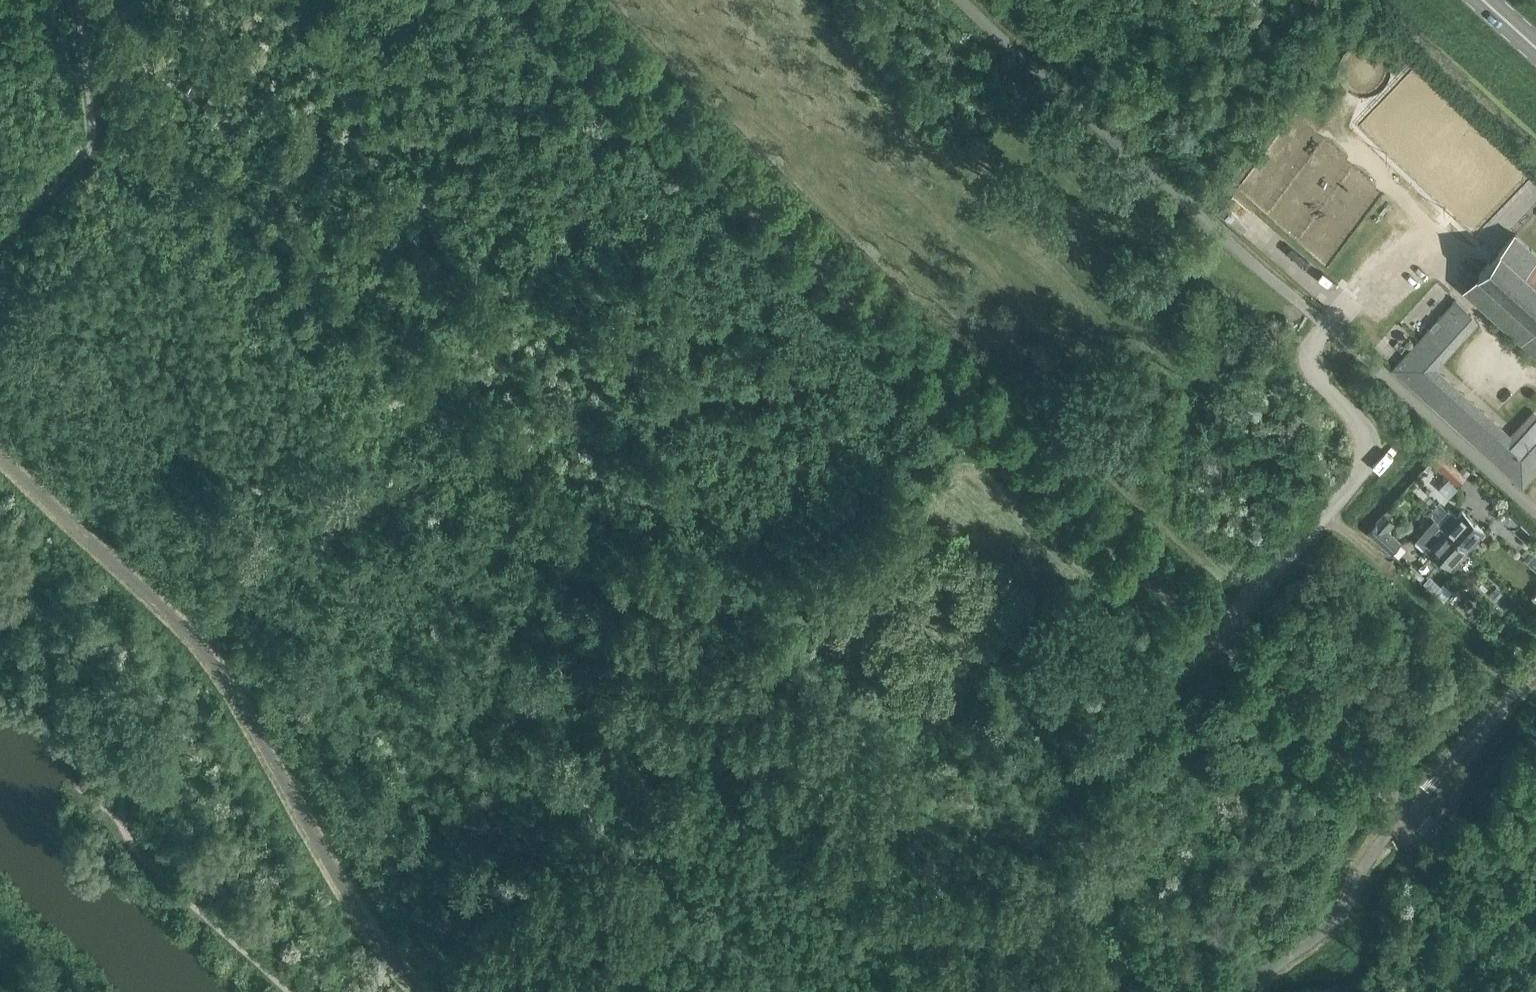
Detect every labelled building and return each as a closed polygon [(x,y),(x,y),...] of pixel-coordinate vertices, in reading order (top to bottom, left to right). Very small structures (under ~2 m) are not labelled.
[(1515,233),(1465,289),(1535,353),(1535,252),(1515,233)] [(1394,369),(1523,486),(1535,471),(1535,439),(1521,455),(1425,367),(1472,314),(1456,300),(1394,369)] [(1441,452),(1431,462),(1458,487),(1467,477),(1441,452)] [(1437,518),(1468,547),(1485,528),(1463,508),(1457,514),(1449,506),(1437,518)] [(1368,531),(1375,537),(1392,553),(1401,542),(1387,529),(1394,521),(1385,513),(1368,531)] [(1416,537),(1416,539),(1422,545),(1424,545),(1427,547),(1429,544),(1450,565),(1468,547),(1437,518),(1433,515),(1414,535),(1416,537)]
